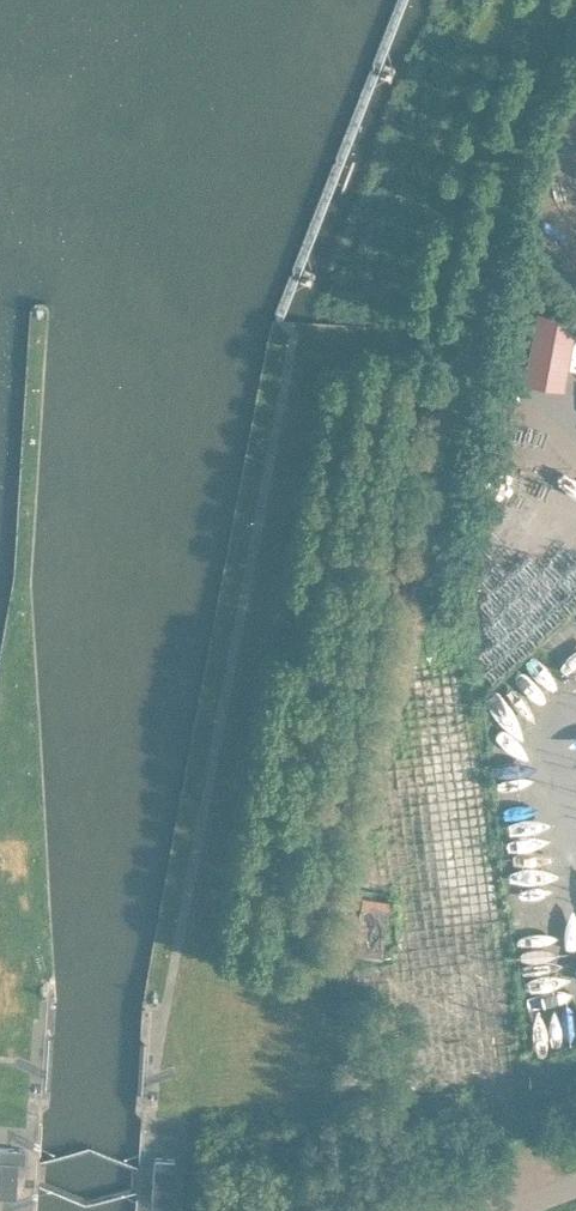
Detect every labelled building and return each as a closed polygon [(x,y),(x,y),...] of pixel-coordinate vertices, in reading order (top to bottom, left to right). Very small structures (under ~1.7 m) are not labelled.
[(540,392),(575,399),(575,325),(554,320),(540,392)] [(0,1161),(0,1174),(15,1175),(12,1210),(19,1210),(32,1210),(35,1176),(41,1177),(41,1164),(21,1162),(0,1161)]
